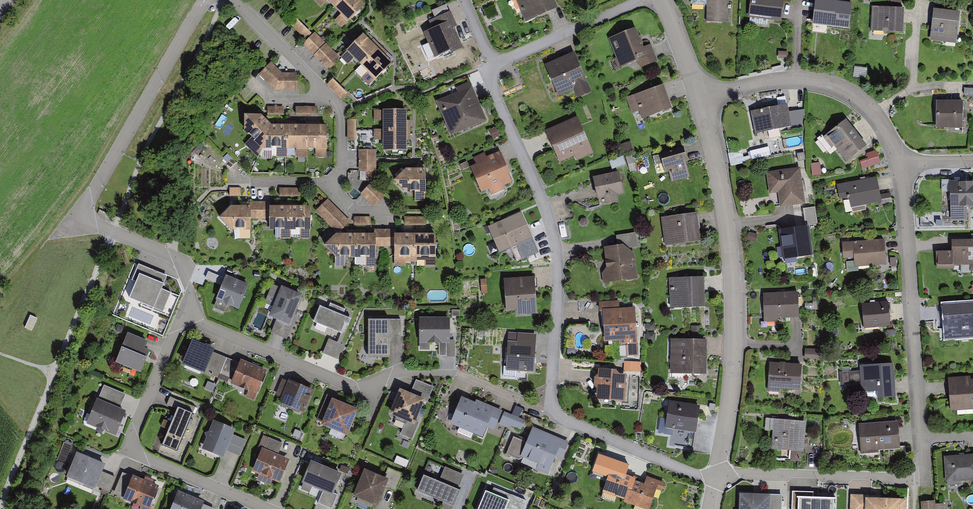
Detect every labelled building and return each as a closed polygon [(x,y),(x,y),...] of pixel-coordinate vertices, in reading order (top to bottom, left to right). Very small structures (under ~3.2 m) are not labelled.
[(360,0),(336,0),(333,2),(342,10),(336,16),(343,22),(362,2),(360,0)] [(522,15),(518,0),(511,0),(516,17),(522,15)] [(523,4),(521,6),(526,17),(556,4),(554,0),(522,0),(523,4)] [(690,1),(706,2),(706,19),(721,19),(721,13),(728,14),(729,0),(690,0),(690,1)] [(748,20),(768,22),(769,15),(780,17),(780,12),(782,0),(751,0),(748,20)] [(814,9),(813,17),(824,18),(824,21),(848,23),(850,1),(837,0),(815,0),(814,9)] [(904,5),(872,4),(871,27),(903,29),(903,20),(904,5)] [(426,29),(436,51),(459,41),(450,21),(453,20),(449,10),(431,18),(434,25),(426,29)] [(932,23),(930,41),(956,44),(960,13),(934,10),(932,23)] [(310,30),(295,16),(291,21),(305,35),(310,30)] [(651,45),(643,48),(636,29),(608,39),(620,69),(638,62),(641,68),(658,62),(651,45)] [(330,47),(313,31),(303,41),(320,57),(330,47)] [(354,60),(361,66),(378,50),(363,35),(346,51),(346,52),(341,58),(348,65),(354,60)] [(338,55),(332,49),(321,60),(328,66),(338,55)] [(392,64),(378,50),(361,66),(355,72),(368,86),(374,80),(375,81),(382,74),(392,64)] [(545,65),(559,97),(573,90),(577,99),(592,92),(574,53),(545,65)] [(274,87),(295,86),(295,71),(281,71),(269,60),(267,62),(259,71),(274,87)] [(342,99),(349,92),(333,78),(327,85),(342,99)] [(436,102),(451,136),(487,121),(470,82),(456,88),(458,93),(436,102)] [(662,82),(634,92),(642,115),(670,105),(662,82)] [(963,119),(962,98),(952,98),(936,99),(937,124),(949,124),(949,119),(963,119)] [(785,101),(751,108),(755,127),(778,122),(778,126),(790,124),(785,101)] [(404,107),(384,107),(383,147),(404,147),(404,107)] [(806,110),(792,110),(792,125),(806,125),(806,110)] [(258,111),(243,111),(244,126),(260,142),(268,123),(258,111)] [(545,131),(559,163),(574,156),(576,161),(593,153),(577,117),(545,131)] [(866,143),(845,117),(823,135),(821,133),(817,136),(827,148),(835,142),(847,158),(866,143)] [(305,122),(285,123),(285,144),(305,143),(305,122)] [(325,122),(305,122),(305,143),(326,142),(325,122)] [(285,123),(268,123),(260,142),(269,144),(272,154),(286,154),(285,144),(285,123)] [(374,146),(359,146),(358,157),(374,157),(374,146)] [(751,151),(753,158),(771,154),(769,147),(751,151)] [(669,173),(671,182),(673,182),(688,178),(690,178),(686,164),(687,164),(683,148),(660,155),(665,174),(669,173)] [(729,154),(732,165),(752,161),(750,149),(729,154)] [(869,158),(861,160),(863,168),(881,163),(878,150),(867,152),(869,158)] [(502,181),(509,178),(498,151),(486,156),(485,152),(474,156),(477,163),(472,165),(481,188),(488,185),(491,193),(504,188),(502,181)] [(634,166),(630,153),(625,155),(628,168),(634,166)] [(624,162),(622,154),(609,158),(611,166),(624,162)] [(374,160),(358,160),(358,168),(366,168),(366,177),(373,177),(374,160)] [(798,166),(766,171),(769,187),(777,185),(780,202),(792,201),(803,199),(798,166)] [(424,187),(424,167),(403,167),(394,178),(404,187),(424,187)] [(617,170),(592,175),(597,196),(605,194),(606,199),(617,197),(615,190),(621,189),(617,170)] [(876,175),(837,182),(840,197),(849,195),(852,209),(865,207),(864,201),(880,198),(876,175)] [(951,181),(951,217),(966,217),(966,203),(972,203),(972,180),(951,181)] [(383,192),(371,181),(361,192),(373,203),(383,192)] [(240,188),(229,188),(229,198),(241,198),(240,188)] [(348,219),(327,198),(316,208),(337,230),(348,219)] [(257,216),(257,200),(248,201),(248,205),(229,205),(218,215),(228,226),(249,225),(249,215),(257,216)] [(268,216),(269,226),(290,225),(290,206),(290,205),(269,205),(269,201),(260,201),(260,216),(268,216)] [(309,225),(309,205),(290,206),(290,225),(290,226),(309,225)] [(815,206),(804,208),(807,224),(818,222),(815,206)] [(694,211),(662,215),(666,242),(697,238),(694,211)] [(518,212),(490,224),(500,248),(529,236),(518,212)] [(369,214),(353,215),(353,222),(369,222),(369,214)] [(780,229),(784,255),(810,251),(806,225),(795,227),(780,229)] [(394,227),(385,227),(385,243),(394,243),(394,253),(403,253),(403,258),(414,258),(414,256),(414,232),(394,233),(394,227)] [(434,232),(414,232),(414,256),(434,256),(434,232)] [(619,235),(620,242),(626,241),(626,245),(635,244),(634,232),(619,235)] [(324,248),(335,258),(335,267),(345,267),(345,259),(346,259),(349,259),(355,259),(355,249),(355,235),(335,235),(324,248)] [(375,267),(375,259),(376,259),(376,235),(355,235),(355,249),(355,259),(355,265),(366,265),(366,267),(375,267)] [(884,238),(843,241),(844,255),(854,254),(854,260),(868,259),(868,262),(885,261),(884,238)] [(951,241),(952,252),(952,266),(954,266),(972,265),(972,241),(951,241)] [(518,247),(521,255),(535,249),(532,242),(518,247)] [(602,273),(603,284),(638,281),(635,254),(623,246),(603,248),(606,269),(602,273)] [(952,252),(936,253),(936,269),(954,269),(954,266),(952,266),(952,252)] [(205,279),(222,286),(225,279),(208,272),(205,279)] [(222,286),(215,301),(238,310),(249,286),(226,276),(225,279),(222,286)] [(532,276),(504,278),(506,306),(534,304),(532,276)] [(701,276),(669,277),(670,304),(702,302),(701,276)] [(144,278),(132,304),(164,318),(175,293),(144,278)] [(276,321),(289,327),(293,318),(302,296),(282,288),(269,318),(276,321)] [(796,291),(763,293),(764,314),(789,313),(797,312),(796,291)] [(616,308),(616,300),(599,301),(600,310),(603,310),(605,337),(618,336),(619,345),(625,345),(626,352),(636,351),(633,315),(631,315),(631,307),(616,308)] [(888,300),(861,302),(863,321),(878,320),(879,323),(890,322),(888,300)] [(319,302),(312,319),(339,331),(344,321),(348,322),(350,316),(342,313),(344,307),(329,301),(327,305),(319,302)] [(945,304),(947,330),(954,329),(954,335),(972,333),(972,302),(945,304)] [(447,339),(447,316),(419,316),(419,340),(437,339),(437,354),(446,354),(445,339),(447,339)] [(289,327),(276,321),(271,333),(287,340),(296,319),(293,318),(289,327)] [(389,345),(401,345),(401,320),(389,320),(389,321),(389,345)] [(368,321),(368,360),(389,360),(389,345),(389,321),(368,321)] [(127,331),(115,358),(138,368),(147,347),(141,345),(144,339),(127,331)] [(533,332),(508,331),(506,363),(514,364),(514,367),(532,368),(533,332)] [(341,342),(328,337),(322,350),(336,355),(341,342)] [(703,339),(672,339),(672,368),(703,368),(703,339)] [(215,351),(192,341),(182,366),(205,375),(205,374),(214,353),(215,351)] [(819,356),(819,347),(804,348),(804,357),(819,356)] [(214,353),(205,374),(218,379),(220,375),(227,358),(214,353)] [(239,363),(227,358),(220,375),(232,380),(239,363)] [(230,385),(256,396),(267,371),(240,360),(239,363),(232,380),(230,385)] [(625,361),(625,371),(642,371),(642,361),(625,361)] [(860,364),(862,396),(893,393),(892,376),(894,376),(893,361),(860,364)] [(800,384),(802,366),(786,365),(769,363),(767,392),(780,393),(780,390),(800,391),(800,384)] [(597,384),(597,393),(622,397),(623,374),(615,373),(610,369),(598,368),(598,373),(595,373),(595,382),(597,384)] [(857,370),(840,371),(841,384),(858,383),(857,370)] [(949,380),(950,394),(955,393),(955,408),(972,407),(972,378),(949,380)] [(298,411),(304,413),(314,391),(289,380),(288,382),(282,379),(275,395),(281,398),(279,403),(282,404),(291,408),(293,409),(298,411)] [(416,380),(410,395),(425,401),(428,402),(434,387),(416,380)] [(100,388),(86,419),(113,430),(122,409),(115,406),(119,396),(100,388)] [(390,412),(389,416),(393,417),(406,422),(411,425),(415,426),(416,423),(416,422),(423,405),(425,401),(410,395),(399,390),(398,394),(390,412)] [(177,409),(193,415),(196,408),(170,397),(167,404),(177,409)] [(486,420),(494,423),(500,410),(490,406),(489,409),(461,397),(452,420),(458,422),(456,428),(471,434),(473,430),(480,433),(486,420)] [(332,400),(321,427),(347,437),(358,411),(332,400)] [(697,404),(668,400),(665,424),(694,428),(697,404)] [(161,447),(177,454),(193,415),(177,409),(161,447)] [(507,423),(510,415),(502,412),(499,420),(507,423)] [(522,419),(513,415),(510,422),(519,426),(522,419)] [(803,418),(774,416),(772,445),(801,447),(803,418)] [(231,425),(213,418),(202,445),(220,452),(231,425)] [(416,423),(415,426),(411,425),(406,422),(400,436),(412,440),(419,423),(416,422),(416,423)] [(898,422),(858,425),(860,452),(900,449),(898,422)] [(512,434),(505,451),(520,458),(521,453),(548,465),(553,452),(562,455),(566,442),(531,427),(526,440),(512,434)] [(691,446),(693,431),(672,429),(671,445),(691,446)] [(236,434),(230,449),(236,452),(242,437),(236,434)] [(263,449),(278,455),(283,444),(268,438),(263,449)] [(262,448),(252,472),(258,475),(256,480),(270,486),(273,481),(280,484),(290,460),(278,455),(263,449),(262,448)] [(945,455),(946,483),(961,482),(961,477),(972,476),(972,452),(945,455)] [(105,466),(76,454),(66,479),(95,491),(96,487),(103,472),(105,466)] [(622,464),(607,459),(604,466),(610,468),(603,488),(625,496),(631,479),(632,475),(619,471),(622,464)] [(338,471),(310,460),(302,478),(322,486),(316,500),(331,506),(337,491),(331,489),(338,471)] [(364,468),(354,493),(376,501),(383,482),(394,487),(400,471),(387,465),(383,475),(364,468)] [(440,479),(460,487),(464,476),(445,468),(440,479)] [(103,472),(96,487),(109,492),(115,478),(103,472)] [(113,494),(124,499),(132,477),(122,473),(113,494)] [(625,496),(624,499),(646,507),(653,485),(659,487),(661,480),(646,475),(643,483),(631,479),(625,496)] [(140,508),(151,508),(150,508),(152,502),(159,487),(133,476),(132,477),(124,499),(123,500),(141,508),(140,508)] [(424,477),(417,493),(443,504),(454,508),(461,492),(424,477)] [(176,490),(169,508),(209,508),(211,505),(176,490)] [(770,496),(768,496),(739,495),(739,508),(770,508),(770,496)] [(782,495),(768,495),(768,496),(770,496),(770,508),(781,508),(782,495)] [(507,503),(489,496),(484,508),(527,508),(529,504),(509,497),(507,503)] [(852,498),(852,508),(906,508),(906,504),(869,505),(868,498),(852,498)]
